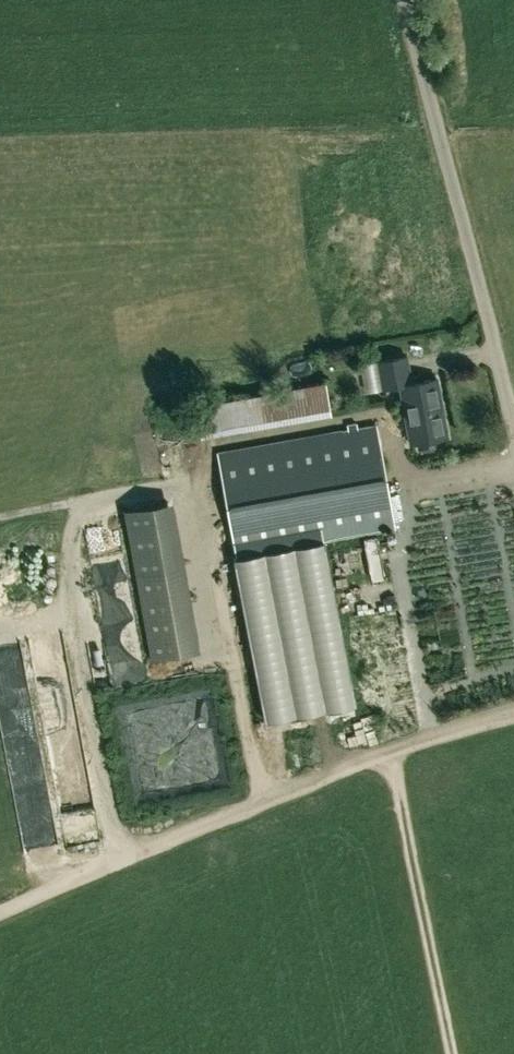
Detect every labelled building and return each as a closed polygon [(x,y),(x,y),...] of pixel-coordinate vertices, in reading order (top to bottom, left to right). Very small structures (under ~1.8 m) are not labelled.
[(406,354),(378,359),(383,387),(398,385),(409,443),(447,436),(437,378),(411,382),(406,354)] [(331,415),(325,382),(195,405),(200,437),(331,415)] [(396,528),(378,425),(217,454),(235,558),(323,542),(396,528)] [(122,508),(150,660),(200,651),(173,499),(122,508)] [(352,706),(323,542),(235,558),(233,558),(263,722),(352,706)]
